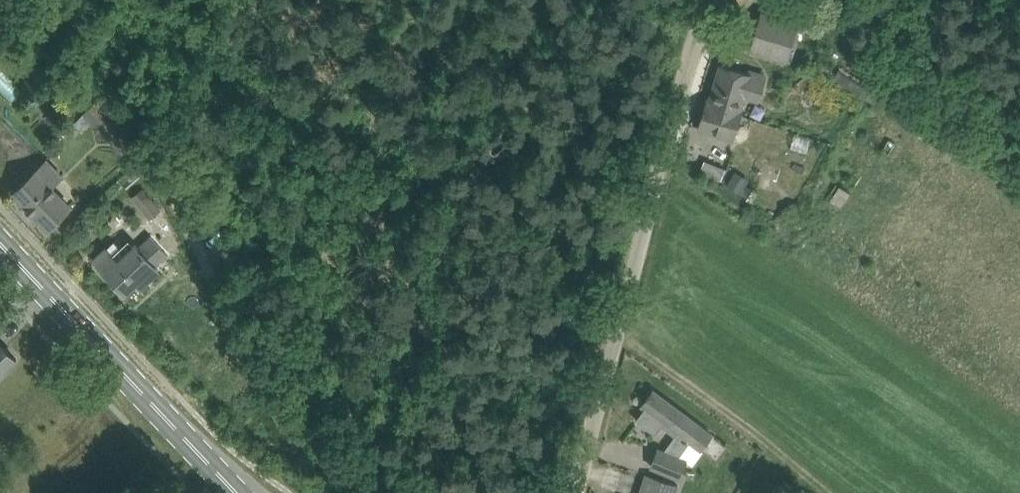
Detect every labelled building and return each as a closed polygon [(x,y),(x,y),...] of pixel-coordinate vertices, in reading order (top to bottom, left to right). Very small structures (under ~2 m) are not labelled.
[(785,60),(796,22),(762,11),(750,49),(785,60)] [(24,88),(0,58),(0,90),(8,100),(24,88)] [(817,59),(812,66),(825,76),(830,69),(817,59)] [(699,128),(737,139),(749,99),(759,102),(766,75),(757,72),(756,75),(721,65),(711,99),(708,98),(699,128)] [(873,104),(879,95),(840,66),(834,75),(873,104)] [(86,114),(129,158),(142,145),(100,101),(86,114)] [(703,158),(697,171),(722,180),(727,166),(703,158)] [(36,171),(14,191),(48,227),(70,206),(48,183),(61,171),(49,159),(36,171)] [(140,175),(134,166),(127,172),(133,180),(140,175)] [(741,192),(746,184),(749,178),(735,170),(727,185),(741,192)] [(746,184),(741,192),(747,196),(753,188),(746,184)] [(143,187),(132,197),(150,217),(160,208),(143,187)] [(126,292),(137,281),(141,285),(161,266),(158,264),(169,254),(151,235),(139,246),(135,242),(118,258),(107,247),(95,259),(126,292)] [(17,358),(0,339),(0,374),(17,358)] [(699,449),(711,432),(654,389),(643,404),(679,431),(664,450),(659,448),(652,465),(679,476),(686,458),(679,455),(689,441),(699,449)] [(646,473),(639,492),(677,492),(680,484),(646,473)]
